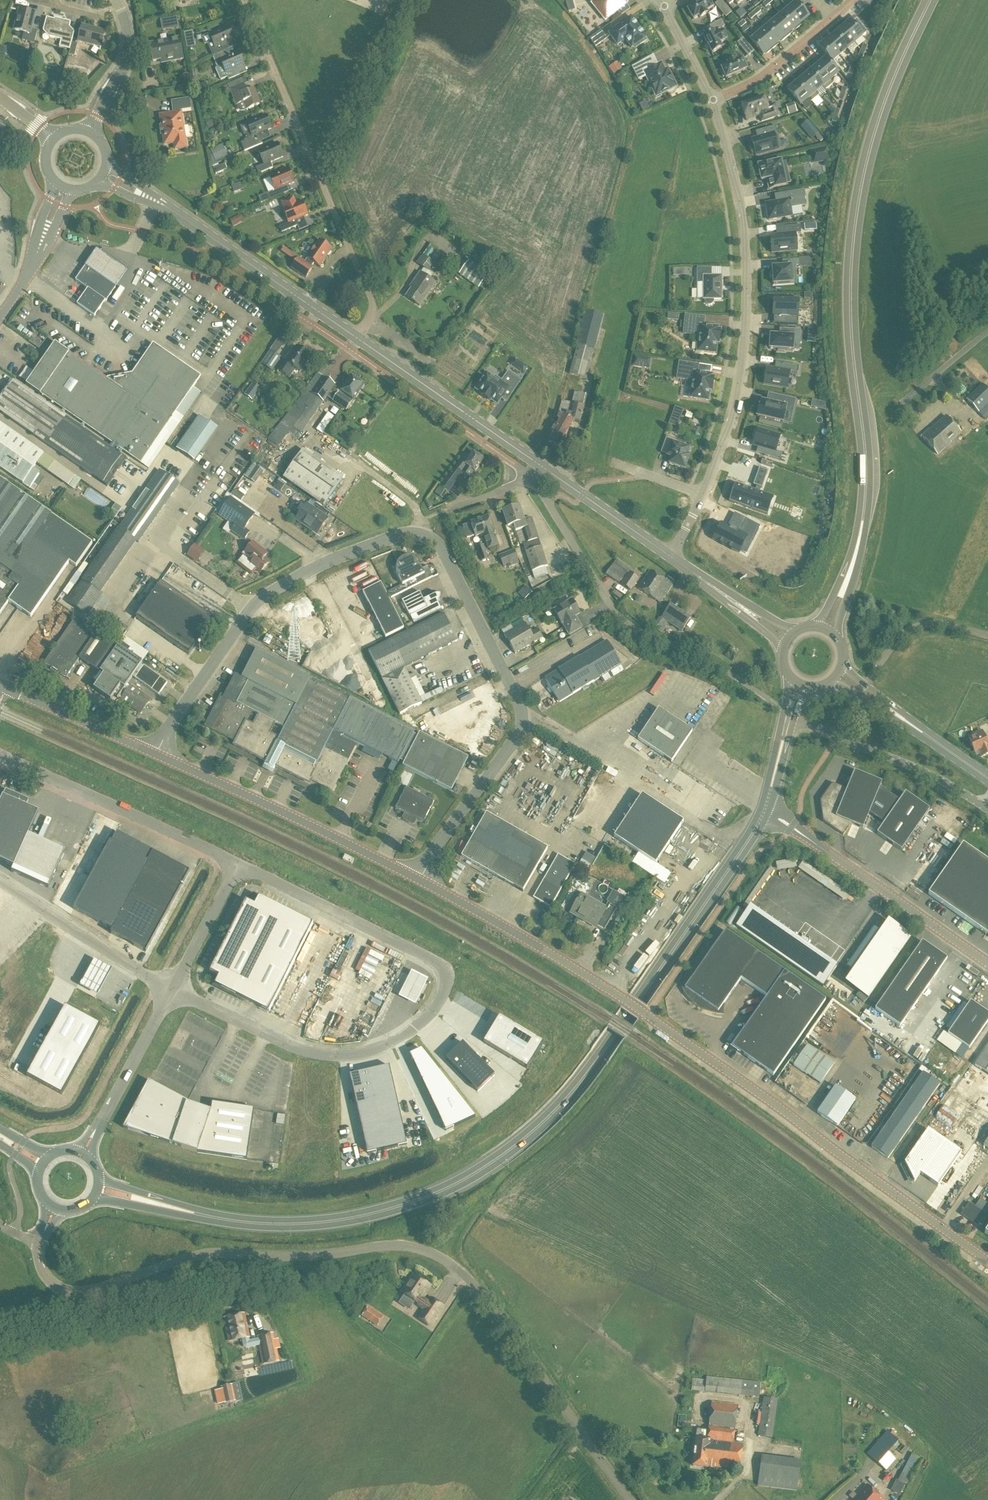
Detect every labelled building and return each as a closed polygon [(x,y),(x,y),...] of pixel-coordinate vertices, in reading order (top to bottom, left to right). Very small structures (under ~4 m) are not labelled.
[(569,11),(574,9),(572,0),(569,0),(566,1),(569,11)] [(627,3),(625,0),(597,0),(600,4),(595,7),(605,20),(627,3)] [(708,0),(701,0),(699,2),(699,3),(688,10),(693,19),(699,16),(700,18),(707,13),(706,11),(713,8),(708,0)] [(731,13),(721,0),(720,0),(715,4),(726,17),(731,13)] [(788,9),(801,25),(805,22),(804,21),(808,18),(796,3),(789,9),(788,9)] [(788,9),(789,9),(785,5),(777,12),(780,16),(781,15),(793,30),(796,27),(797,28),(801,25),(788,9)] [(15,29),(24,32),(22,40),(34,43),(37,31),(30,29),(35,12),(20,9),(15,29)] [(789,33),(793,30),(781,15),(780,16),(774,21),(774,22),(786,37),(790,34),(789,33)] [(631,17),(609,33),(617,45),(625,39),(631,48),(635,45),(636,47),(643,42),(642,40),(646,37),(631,17)] [(69,49),(71,42),(73,36),(67,34),(70,22),(55,18),(54,20),(46,18),(43,30),(51,32),(50,37),(61,40),(59,47),(69,49)] [(774,22),(774,21),(771,18),(763,24),(766,28),(778,42),(782,40),(786,37),(774,22)] [(720,33),(718,30),(724,27),(721,20),(709,26),(713,32),(703,37),(712,53),(722,48),(719,43),(725,40),(725,39),(727,38),(724,32),(722,33),(721,32),(720,33)] [(842,27),(854,43),(862,36),(850,22),(846,25),(845,24),(841,27),(842,27)] [(763,24),(756,30),(759,34),(772,49),(775,46),(775,45),(778,42),(766,28),(763,24)] [(101,47),(105,31),(82,25),(78,41),(101,47)] [(212,41),(207,43),(210,50),(212,55),(228,49),(226,44),(234,40),(228,26),(209,34),(212,41)] [(847,49),(854,43),(842,27),(841,27),(837,30),(838,31),(835,34),(847,49)] [(759,34),(756,30),(748,37),(763,55),(767,52),(768,53),(772,49),(759,34)] [(605,39),(599,31),(589,38),(595,47),(605,39)] [(840,55),(847,49),(835,34),(831,37),(830,36),(827,39),(827,40),(840,55)] [(184,59),(178,38),(163,42),(164,44),(150,48),(153,61),(168,58),(173,57),(175,61),(184,59)] [(754,51),(743,38),(737,43),(748,56),(754,51)] [(832,61),(840,55),(827,40),(827,39),(823,43),(823,44),(820,47),(832,61)] [(71,42),(69,49),(68,54),(74,56),(77,44),(71,42)] [(228,49),(212,55),(218,68),(215,69),(220,80),(227,77),(229,80),(240,76),(237,69),(244,66),(239,52),(230,55),(228,49)] [(195,55),(189,58),(191,63),(198,60),(195,55)] [(746,69),(742,59),(736,62),(736,60),(727,64),(728,65),(721,68),(722,71),(720,71),(723,77),(725,76),(726,79),(728,78),(728,79),(734,76),(734,75),(746,69)] [(829,79),(830,80),(838,73),(826,59),(822,62),(821,61),(817,64),(829,79)] [(613,75),(622,68),(617,61),(608,68),(613,75)] [(667,73),(661,63),(647,70),(644,64),(634,69),(639,79),(646,76),(657,99),(662,97),(661,95),(666,92),(667,93),(668,93),(669,93),(670,93),(671,93),(672,92),(673,92),(674,91),(675,90),(675,89),(675,88),(675,87),(677,86),(669,72),(667,73)] [(833,83),(830,80),(829,79),(817,64),(813,68),(814,69),(811,71),(822,85),(822,86),(825,90),(833,83)] [(71,70),(69,78),(77,80),(79,72),(71,70)] [(816,92),(822,86),(822,85),(811,71),(807,74),(806,73),(802,77),(814,91),(816,92)] [(819,96),(816,92),(814,91),(802,77),(798,80),(799,81),(796,84),(807,97),(808,99),(811,102),(819,96)] [(246,91),(243,84),(241,79),(222,87),(224,92),(230,90),(238,109),(240,111),(243,111),(247,110),(261,104),(260,103),(263,102),(260,94),(257,96),(254,88),(246,91)] [(206,83),(198,86),(201,93),(209,89),(206,83)] [(800,105),(808,99),(807,97),(796,84),(792,87),(791,86),(787,89),(800,105)] [(767,107),(764,98),(756,100),(755,99),(749,101),(749,103),(741,106),(746,120),(759,115),(761,122),(779,116),(775,104),(767,107)] [(180,110),(191,108),(189,99),(172,101),(173,114),(160,116),(165,145),(174,143),(175,149),(186,148),(180,110)] [(263,144),(258,134),(271,129),(265,115),(246,123),(249,130),(246,134),(248,138),(244,140),(245,142),(242,143),(245,151),(263,144)] [(210,117),(204,121),(209,129),(215,125),(210,117)] [(284,119),(273,122),(276,129),(286,125),(284,119)] [(765,135),(751,139),(755,155),(781,148),(775,125),(763,129),(765,135)] [(814,127),(807,133),(812,139),(815,136),(818,133),(819,133),(814,127)] [(818,133),(815,136),(820,142),(823,139),(818,133)] [(258,174),(271,169),(273,168),(270,162),(283,157),(277,143),(258,151),(264,164),(256,168),(258,174)] [(813,164),(830,160),(827,146),(810,150),(813,164)] [(226,152),(214,157),(217,164),(229,159),(226,152)] [(758,167),(754,168),(756,176),(760,175),(761,180),(767,179),(769,189),(786,185),(785,184),(790,183),(785,162),(781,163),(780,161),(758,166),(758,167)] [(216,174),(227,169),(225,164),(213,168),(216,174)] [(269,176),(275,190),(267,193),(258,197),(261,203),(284,194),(281,188),(294,182),(288,168),(269,176)] [(787,200),(765,203),(767,220),(790,216),(789,208),(804,206),(803,197),(804,197),(803,190),(786,192),(787,200)] [(297,203),(294,196),(281,201),(284,208),(283,209),(289,223),(280,226),(282,233),(297,226),(295,220),(307,215),(302,201),(297,203)] [(241,214),(230,220),(233,226),(244,221),(241,214)] [(770,244),(771,254),(798,251),(796,233),(801,233),(800,225),(784,226),(784,224),(776,225),(776,234),(769,235),(770,238),(769,239),(769,243),(770,244)] [(319,266),(327,255),(329,254),(331,252),(330,250),(331,249),(319,240),(307,257),(307,258),(304,262),(298,258),(284,247),(281,251),(296,262),(291,268),(306,278),(312,268),(311,267),(314,263),(319,266)] [(435,283),(429,279),(433,274),(430,271),(436,264),(422,254),(416,262),(424,268),(411,285),(413,286),(406,297),(420,306),(435,283)] [(772,284),(795,283),(794,267),(798,266),(798,260),(786,260),(786,267),(772,267),(772,269),(770,269),(771,276),(772,276),(772,284)] [(468,261),(459,274),(478,287),(487,274),(468,261)] [(722,274),(732,274),(732,265),(722,265),(722,274)] [(106,301),(115,288),(85,266),(75,280),(88,289),(77,304),(94,316),(105,301),(106,301)] [(705,298),(705,301),(706,303),(708,304),(710,304),(712,303),(713,301),(713,298),(721,298),(721,275),(711,275),(711,267),(697,267),(697,282),(703,282),(703,298),(705,298)] [(773,298),(773,314),(780,314),(780,320),(799,320),(799,298),(773,298)] [(585,315),(579,340),(586,342),(583,357),(592,359),(602,313),(592,311),(591,317),(585,315)] [(719,342),(720,329),(718,329),(718,326),(703,325),(704,316),(685,314),(683,333),(699,334),(698,342),(701,342),(700,350),(715,352),(716,342),(719,342)] [(815,329),(813,329),(808,328),(807,340),(814,340),(816,340),(815,329)] [(792,350),(793,340),(799,340),(800,330),(784,329),(784,336),(771,335),(770,348),(778,349),(778,350),(785,350),(785,349),(792,350)] [(39,349),(39,348),(42,344),(33,336),(29,342),(39,349)] [(148,469),(166,443),(183,418),(176,413),(200,377),(153,344),(122,389),(69,352),(69,353),(55,343),(26,384),(141,463),(148,469)] [(34,356),(37,351),(29,345),(25,351),(34,356)] [(296,347),(286,361),(284,360),(277,370),(289,378),(295,369),(299,372),(310,356),(296,347)] [(272,371),(281,357),(270,350),(261,363),(272,371)] [(635,355),(633,366),(642,367),(644,357),(635,355)] [(572,371),(584,376),(590,360),(577,356),(572,371)] [(698,364),(679,361),(677,377),(692,380),(690,396),(708,399),(709,389),(712,390),(714,377),(711,376),(712,374),(697,372),(698,364)] [(524,372),(527,367),(519,362),(517,366),(517,368),(524,372)] [(765,385),(788,390),(792,373),(799,375),(800,368),(778,364),(776,369),(768,368),(768,369),(767,369),(766,375),(767,375),(765,385)] [(331,391),(335,385),(318,373),(305,389),(306,389),(288,412),(267,439),(278,447),(293,428),(301,433),(323,402),(327,396),(331,391)] [(476,389),(482,393),(481,395),(490,400),(491,399),(497,403),(506,391),(511,394),(519,382),(507,373),(502,381),(495,376),(494,378),(486,373),(476,389)] [(332,401),(346,411),(352,402),(363,385),(350,376),(340,390),(340,391),(339,393),(338,393),(336,395),(331,391),(327,396),(333,400),(332,401)] [(47,444),(92,475),(92,476),(107,486),(126,458),(122,456),(66,417),(13,380),(12,380),(5,390),(0,387),(0,412),(47,444)] [(987,403),(987,390),(982,384),(966,400),(978,413),(987,403)] [(252,400),(257,393),(249,387),(244,394),(252,400)] [(583,398),(584,390),(575,389),(574,397),(583,398)] [(757,416),(783,422),(785,411),(791,412),(794,400),(776,395),(774,404),(762,401),(761,406),(759,406),(757,416)] [(825,402),(820,401),(812,399),(811,407),(821,409),(826,410),(825,402)] [(677,427),(683,410),(675,407),(669,424),(677,427)] [(559,408),(548,437),(560,442),(571,413),(559,408)] [(196,458),(220,423),(201,411),(198,415),(197,414),(176,444),(196,458)] [(322,434),(323,432),(334,417),(331,416),(328,413),(316,430),(322,434)] [(937,455),(959,436),(944,419),(931,431),(930,429),(921,437),(937,455)] [(37,464),(68,486),(75,476),(44,454),(0,423),(0,468),(29,488),(39,475),(32,470),(37,464)] [(755,437),(753,445),(766,448),(764,455),(780,459),(782,453),(776,451),(780,435),(757,429),(757,431),(755,431),(754,437),(755,437)] [(683,446),(684,442),(667,436),(661,451),(667,453),(667,455),(671,457),(669,463),(684,468),(689,455),(687,454),(689,448),(683,446)] [(324,506),(343,479),(303,451),(284,478),(324,506)] [(466,457),(462,463),(459,461),(440,486),(435,491),(439,494),(443,488),(448,492),(462,473),(470,478),(474,471),(475,472),(483,459),(472,452),(468,458),(466,457)] [(255,484),(264,471),(252,463),(244,476),(255,484)] [(757,486),(755,490),(736,484),(730,501),(760,512),(766,494),(759,492),(761,488),(762,488),(768,471),(759,468),(754,485),(757,486)] [(138,543),(180,484),(159,470),(67,602),(88,616),(103,594),(101,593),(136,542),(138,543)] [(279,478),(277,481),(274,486),(280,491),(284,485),(285,486),(287,483),(279,478)] [(69,563),(76,567),(92,544),(0,479),(0,614),(8,602),(31,618),(69,563)] [(256,514),(252,511),(232,497),(231,496),(217,516),(227,523),(233,527),(231,531),(244,541),(250,532),(245,529),(255,515),(256,514)] [(318,533),(327,520),(306,505),(296,519),(318,533)] [(547,564),(531,518),(524,521),(519,506),(503,511),(508,527),(514,524),(516,531),(522,529),(526,541),(523,542),(532,569),(535,579),(548,575),(545,565),(547,564)] [(766,540),(774,523),(755,514),(748,531),(726,521),(716,541),(749,556),(758,537),(766,540)] [(470,522),(471,523),(462,526),(467,538),(475,536),(475,537),(483,534),(486,544),(487,549),(497,546),(495,541),(492,531),(487,517),(470,522)] [(192,545),(199,536),(193,532),(186,541),(192,545)] [(253,542),(245,553),(244,552),(235,563),(252,576),(257,570),(260,573),(268,563),(263,559),(267,554),(253,542)] [(197,563),(205,551),(195,544),(186,555),(197,563)] [(481,561),(489,559),(484,544),(476,546),(481,561)] [(514,549),(499,555),(503,566),(509,563),(510,566),(517,564),(518,563),(517,560),(518,560),(514,549)] [(430,572),(424,574),(419,563),(418,562),(417,561),(416,559),(414,558),(412,557),(410,557),(408,557),(405,557),(403,558),(401,559),(400,560),(399,561),(398,563),(397,565),(396,566),(396,567),(396,570),(397,573),(405,590),(432,577),(430,572)] [(620,583),(627,573),(614,564),(606,574),(620,583)] [(143,603),(196,641),(222,606),(168,567),(143,603)] [(660,603),(672,585),(650,570),(638,588),(660,603)] [(630,590),(639,578),(629,572),(621,584),(630,590)] [(385,638),(403,629),(380,584),(363,593),(385,638)] [(409,616),(410,616),(414,623),(442,609),(438,602),(441,593),(438,593),(437,593),(436,593),(435,593),(423,599),(420,592),(402,601),(409,616)] [(311,598),(305,603),(309,608),(315,603),(311,598)] [(568,633),(581,626),(576,619),(575,620),(572,615),(579,611),(570,598),(552,609),(561,623),(561,622),(568,633)] [(47,615),(56,622),(64,611),(56,605),(55,604),(47,615)] [(671,605),(662,618),(682,631),(691,618),(671,605)] [(444,614),(390,641),(368,652),(382,679),(381,679),(399,715),(422,702),(420,697),(425,695),(416,677),(410,679),(405,667),(457,641),(444,614)] [(97,632),(76,617),(44,663),(66,678),(79,659),(99,672),(117,645),(97,632)] [(515,653),(543,637),(538,629),(531,633),(525,623),(504,634),(515,653)] [(128,646),(145,657),(149,650),(125,634),(122,638),(130,643),(128,646)] [(269,646),(273,638),(267,635),(263,643),(269,646)] [(559,702),(621,665),(606,641),(544,678),(559,702)] [(117,698),(142,663),(128,653),(130,650),(120,643),(93,682),(96,684),(94,687),(112,699),(114,696),(117,698)] [(248,654),(253,648),(248,644),(243,649),(248,654)] [(348,759),(355,745),(340,737),(341,734),(398,763),(400,761),(404,763),(402,766),(451,792),(468,758),(419,733),(418,736),(413,734),(415,731),(310,677),(311,677),(256,649),(243,675),(235,672),(224,696),(221,694),(204,726),(213,730),(236,741),(234,745),(258,757),(258,758),(266,762),(265,764),(264,765),(273,770),(274,769),(274,768),(275,766),(283,770),(309,783),(311,779),(332,790),(348,759)] [(205,652),(196,655),(198,660),(207,657),(205,652)] [(158,695),(167,682),(144,666),(135,678),(158,695)] [(192,681),(188,689),(193,692),(197,684),(192,681)] [(658,692),(664,690),(661,682),(655,684),(658,692)] [(141,714),(151,699),(131,685),(121,700),(141,714)] [(671,762),(674,758),(692,731),(658,709),(637,739),(671,762)] [(987,754),(987,743),(982,732),(969,737),(974,752),(978,750),(981,757),(987,754)] [(535,741),(530,749),(533,750),(528,759),(532,761),(541,745),(535,741)] [(543,772),(574,764),(572,756),(541,764),(543,772)] [(589,764),(562,771),(564,780),(582,776),(581,775),(591,773),(589,764)] [(402,771),(397,783),(407,787),(413,776),(402,771)] [(901,850),(929,810),(905,793),(899,801),(879,787),(881,782),(854,771),(846,790),(845,789),(832,784),(820,801),(823,821),(843,835),(849,826),(848,825),(849,823),(863,828),(869,814),(883,824),(877,834),(901,850)] [(628,787),(630,782),(619,779),(617,784),(628,787)] [(509,790),(514,785),(509,780),(504,785),(509,790)] [(395,808),(404,813),(402,818),(403,820),(412,825),(414,824),(417,820),(422,823),(433,802),(406,787),(395,808)] [(0,802),(0,861),(14,867),(11,872),(49,889),(66,851),(29,835),(39,812),(26,806),(29,801),(6,791),(4,796),(3,796),(0,802)] [(655,864),(683,822),(642,794),(613,837),(655,864)] [(545,817),(547,813),(537,809),(536,813),(545,817)] [(522,892),(547,848),(486,813),(461,856),(522,892)] [(110,842),(74,909),(112,930),(111,933),(145,952),(189,872),(152,852),(153,852),(117,833),(112,843),(110,842)] [(942,842),(936,853),(945,857),(950,846),(942,842)] [(962,844),(928,894),(987,936),(987,862),(962,844)] [(550,908),(560,890),(575,864),(558,854),(533,898),(550,908)] [(778,866),(798,865),(798,858),(778,859),(778,866)] [(604,931),(608,923),(617,907),(624,896),(623,896),(617,893),(613,890),(606,901),(608,902),(605,908),(582,894),(582,895),(576,905),(571,913),(595,927),(604,931)] [(313,924),(259,897),(255,905),(245,900),(210,972),(219,976),(215,985),(269,1012),(313,924)] [(749,908),(737,925),(811,978),(823,961),(749,908)] [(314,921),(313,925),(326,930),(328,926),(314,921)] [(868,998),(911,936),(889,925),(882,935),(879,933),(880,931),(873,926),(846,966),(853,971),(854,969),(857,971),(850,981),(868,998)] [(826,1000),(758,954),(725,930),(684,989),(686,993),(689,996),(691,1000),(695,1002),(698,1005),(702,1007),(706,1009),(710,1011),(714,1012),(718,1013),(722,1013),(722,1006),(741,979),(766,997),(731,1047),(773,1076),(826,1000)] [(900,1027),(947,959),(922,941),(875,1009),(900,1027)] [(297,964),(300,968),(308,962),(305,958),(297,964)] [(90,971),(86,969),(77,986),(98,997),(111,973),(95,964),(90,971)] [(969,969),(976,976),(981,971),(974,964),(969,969)] [(428,977),(410,969),(399,995),(416,1003),(428,977)] [(308,979),(313,981),(317,973),(312,970),(308,979)] [(391,994),(371,985),(368,992),(381,998),(376,1009),(383,1012),(391,994)] [(311,1014),(317,1003),(311,1001),(306,1012),(311,1014)] [(987,1021),(987,1014),(970,1001),(947,1034),(969,1049),(987,1021)] [(65,1006),(27,1076),(62,1096),(100,1025),(65,1006)] [(499,1017),(483,1043),(526,1068),(542,1043),(499,1017)] [(660,1028),(657,1033),(671,1041),(674,1036),(660,1028)] [(462,1043),(446,1059),(477,1091),(494,1075),(462,1043)] [(820,1084),(834,1064),(807,1045),(793,1065),(820,1084)] [(975,1065),(987,1075),(987,1046),(975,1065)] [(427,1097),(435,1115),(441,1128),(469,1114),(461,1104),(448,1087),(435,1071),(416,1047),(406,1053),(418,1079),(427,1097)] [(945,1075),(952,1070),(948,1063),(940,1068),(945,1075)] [(389,1066),(350,1075),(368,1153),(407,1144),(389,1066)] [(219,1078),(235,1085),(238,1078),(222,1071),(219,1078)] [(888,1159),(940,1084),(923,1073),(871,1147),(888,1159)] [(211,1111),(187,1103),(149,1082),(128,1121),(150,1132),(149,1136),(181,1147),(197,1152),(247,1160),(254,1109),(212,1103),(211,1111)] [(837,1127),(855,1100),(835,1087),(817,1113),(837,1127)] [(951,1092),(945,1104),(965,1114),(971,1102),(951,1092)] [(985,1092),(979,1105),(987,1109),(987,1094),(985,1092)] [(952,1118),(942,1130),(951,1138),(957,1131),(951,1126),(958,1117),(946,1108),(943,1112),(952,1118)] [(285,1115),(278,1114),(276,1124),(284,1125),(285,1115)] [(971,1137),(979,1142),(986,1130),(978,1125),(971,1137)] [(920,1173),(929,1180),(938,1186),(961,1153),(928,1129),(904,1163),(914,1181),(914,1182),(920,1173)] [(987,1155),(987,1152),(978,1144),(975,1148),(987,1157),(987,1155)] [(975,1199),(982,1209),(987,1205),(987,1203),(982,1195),(975,1199)] [(977,1226),(985,1214),(968,1203),(960,1214),(977,1226)] [(410,1310),(416,1302),(425,1308),(418,1318),(430,1326),(443,1306),(431,1298),(428,1303),(422,1299),(430,1286),(413,1274),(401,1292),(405,1294),(399,1303),(410,1310)] [(377,1326),(384,1317),(368,1306),(362,1316),(377,1326)] [(249,1340),(248,1337),(249,1337),(244,1314),(225,1318),(229,1341),(242,1338),(244,1346),(246,1348),(259,1345),(263,1364),(279,1360),(273,1334),(257,1337),(258,1339),(249,1340)] [(761,1382),(706,1377),(706,1380),(692,1378),(691,1391),(759,1397),(761,1382)] [(235,1402),(232,1385),(220,1388),(221,1390),(214,1391),(217,1405),(224,1404),(235,1402)] [(772,1438),(778,1399),(763,1397),(758,1436),(772,1438)] [(708,1430),(697,1429),(697,1437),(696,1437),(692,1466),(706,1467),(711,1468),(711,1466),(740,1470),(743,1444),(733,1443),(738,1405),(711,1402),(708,1430)] [(885,1469),(905,1447),(887,1431),(867,1454),(885,1469)] [(797,1491),(800,1461),(762,1456),(758,1486),(797,1491)] [(867,1485),(853,1499),(884,1499),(867,1485)]
